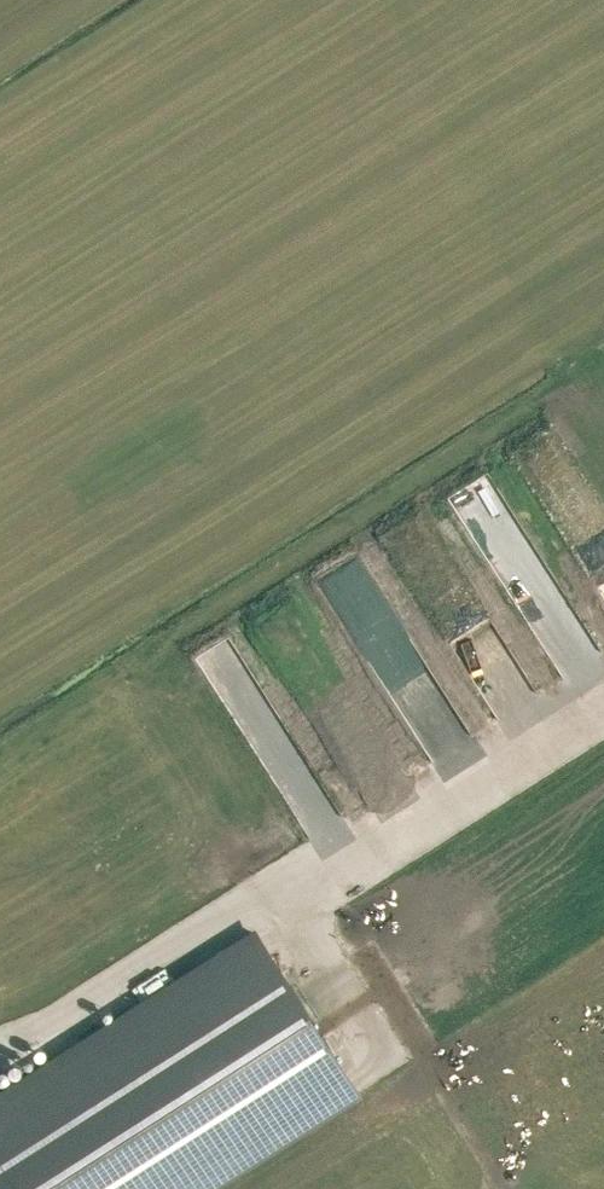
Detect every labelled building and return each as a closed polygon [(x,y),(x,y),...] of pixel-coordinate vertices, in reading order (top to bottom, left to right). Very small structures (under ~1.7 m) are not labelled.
[(358,1093),(257,935),(3,1097),(0,1093),(0,1188),(206,1188),(358,1093)]
